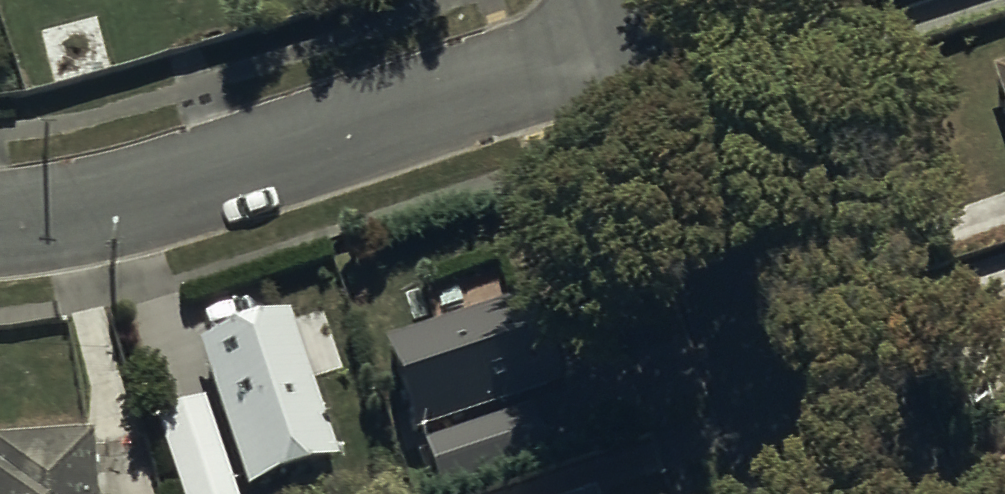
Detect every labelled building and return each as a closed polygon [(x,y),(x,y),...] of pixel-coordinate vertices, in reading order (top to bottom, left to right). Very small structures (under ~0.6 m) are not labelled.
[(988,76),(1004,124),(1004,70),(988,76)] [(532,286),(384,337),(415,425),(562,374),(532,286)] [(293,302),(200,333),(250,481),(343,449),(293,302)] [(155,407),(185,493),(240,493),(205,390),(155,407)] [(519,404),(426,436),(442,481),(535,448),(519,404)] [(94,443),(0,448),(0,493),(97,493),(94,443)]
